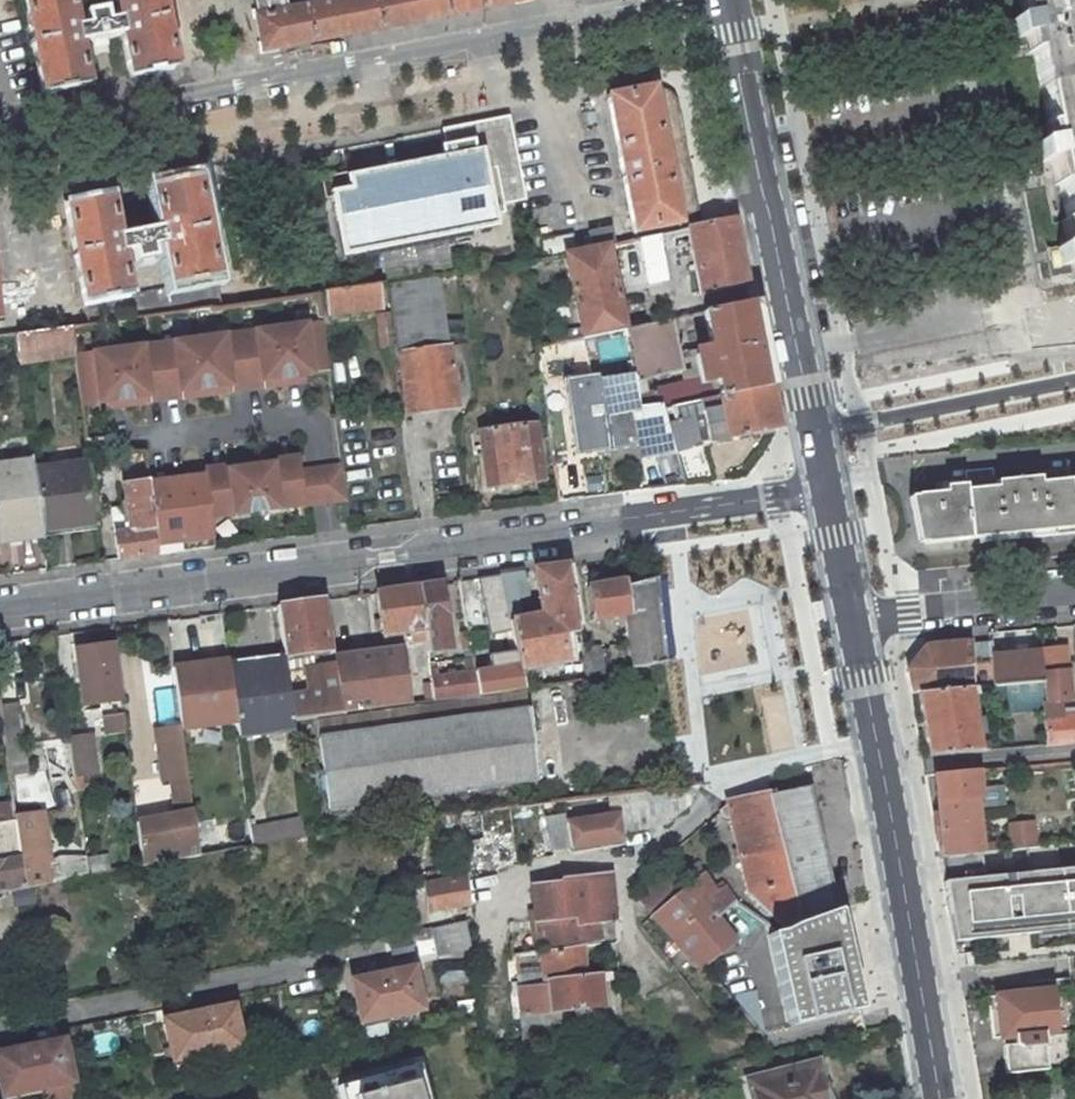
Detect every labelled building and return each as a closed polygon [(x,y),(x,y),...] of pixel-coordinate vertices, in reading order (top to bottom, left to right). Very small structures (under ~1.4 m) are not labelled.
[(41,95),(85,86),(78,44),(121,36),(129,78),(173,69),(160,0),(114,0),(118,19),(107,21),(105,8),(83,13),(85,25),(75,27),(70,0),(24,0),(41,95)] [(258,17),(254,17),(259,42),(276,39),(278,49),(514,3),(514,0),(343,0),(283,12),(280,0),(255,0),(258,17)] [(1074,0),(1017,0),(1021,19),(1013,20),(1012,19),(1003,21),(1005,29),(1003,30),(1002,32),(1005,50),(1026,45),(1027,53),(1033,52),(1047,126),(1042,127),(1043,134),(1023,138),(1027,156),(1028,158),(1031,157),(1033,165),(1041,163),(1041,162),(1049,161),(1054,186),(1059,185),(1066,220),(1061,221),(1065,246),(1057,248),(1057,247),(1048,249),(1050,257),(1048,257),(1046,260),(1050,277),(1071,273),(1072,281),(1074,280),(1074,6),(1074,0)] [(259,42),(258,42),(260,54),(278,50),(278,49),(276,39),(259,42)] [(652,88),(607,97),(634,232),(678,223),(679,231),(689,229),(695,228),(671,106),(669,100),(662,95),(659,94),(654,95),(652,88)] [(525,199),(508,116),(448,128),(450,144),(439,147),(441,156),(345,175),(348,189),(329,192),(342,256),(497,226),(495,214),(506,212),(504,203),(525,199)] [(345,175),(327,178),(329,192),(348,189),(345,175)] [(107,195),(63,203),(84,306),(128,297),(119,254),(130,252),(132,264),(154,260),(152,247),(162,245),(171,288),(171,289),(188,286),(215,280),(195,178),(151,186),(159,228),(116,236),(107,195)] [(695,228),(689,229),(703,295),(747,285),(733,220),(695,228)] [(610,227),(588,232),(591,247),(613,243),(610,227)] [(574,251),(571,235),(541,241),(544,257),(574,251)] [(659,235),(638,240),(646,276),(647,284),(667,280),(660,244),(659,235)] [(638,240),(624,242),(632,278),(646,276),(638,240)] [(625,331),(607,246),(565,255),(568,268),(580,328),(583,339),(625,331)] [(565,255),(540,260),(542,273),(568,268),(565,255)] [(438,275),(387,282),(387,288),(391,318),(394,339),(395,347),(396,355),(399,355),(407,414),(457,407),(449,348),(447,348),(438,275)] [(189,291),(85,312),(88,325),(220,305),(215,280),(188,286),(189,291)] [(378,283),(325,291),(328,315),(381,309),(379,289),(378,283)] [(128,297),(84,306),(85,312),(189,291),(188,286),(171,289),(171,288),(128,297)] [(1021,306),(1030,351),(1074,346),(1074,295),(1021,306)] [(768,388),(751,303),(702,313),(706,329),(694,331),(695,334),(687,336),(689,344),(708,340),(711,355),(689,360),(691,368),(697,367),(701,384),(653,394),(656,406),(660,405),(662,410),(768,388)] [(394,339),(391,318),(377,319),(380,341),(394,339)] [(684,372),(673,319),(625,331),(633,375),(634,383),(650,379),(684,372)] [(328,372),(321,320),(74,355),(74,356),(81,406),(106,403),(107,409),(141,404),(140,398),(146,397),(147,403),(182,398),(181,392),(188,391),(188,397),(222,393),(222,387),(228,386),(229,392),(263,387),(263,381),(269,380),(270,386),(304,381),(303,375),(328,372)] [(70,328),(15,334),(19,364),(74,356),(74,355),(70,328)] [(561,343),(583,339),(580,328),(559,332),(561,343)] [(594,362),(626,358),(624,338),(592,342),(594,362)] [(394,339),(380,341),(381,349),(395,347),(394,339)] [(639,409),(634,383),(633,375),(598,380),(608,447),(608,449),(635,445),(638,461),(652,459),(656,488),(682,485),(662,410),(660,405),(656,406),(639,409)] [(650,379),(634,383),(639,409),(656,406),(653,394),(650,379)] [(598,380),(562,384),(571,451),(608,447),(598,380)] [(768,388),(662,410),(682,485),(707,481),(696,446),(777,430),(768,388)] [(486,488),(542,481),(534,426),(479,433),(486,488)] [(102,452),(100,440),(86,442),(88,454),(102,452)] [(145,480),(143,453),(113,455),(116,483),(145,480)] [(204,476),(210,517),(256,511),(302,505),(298,472),(296,457),(278,460),(278,464),(272,465),(271,461),(228,467),(228,471),(222,472),(221,468),(203,470),(204,476)] [(0,466),(0,531),(9,530),(10,541),(42,536),(41,529),(33,471),(32,461),(0,466)] [(41,529),(97,521),(89,464),(33,471),(41,529)] [(298,472),(302,505),(326,502),(346,499),(341,466),(323,469),(298,472)] [(1074,528),(1074,480),(1069,481),(1068,470),(1037,472),(1038,478),(994,482),(993,477),(942,482),(943,488),(935,489),(936,494),(915,497),(915,499),(914,499),(923,546),(952,542),(952,541),(1074,528)] [(204,476),(148,484),(157,554),(157,555),(214,547),(210,517),(204,476)] [(126,506),(111,508),(115,535),(114,535),(117,560),(157,554),(148,484),(148,482),(123,485),(126,506)] [(97,521),(41,529),(42,536),(98,528),(97,521)] [(0,531),(0,542),(10,541),(9,530),(0,531)] [(523,572),(499,575),(499,576),(513,636),(517,656),(519,666),(520,671),(526,670),(525,664),(564,657),(560,631),(577,628),(579,628),(569,566),(535,571),(542,616),(521,620),(519,609),(530,606),(523,572)] [(496,640),(513,636),(499,576),(483,578),(496,640)] [(632,579),(586,588),(592,621),(614,617),(616,632),(627,630),(632,669),(665,663),(655,578),(634,585),(632,579)] [(440,584),(418,587),(425,639),(427,652),(449,649),(440,584)] [(418,587),(376,593),(381,634),(401,631),(403,643),(425,639),(418,587)] [(312,652),(328,650),(321,600),(277,606),(284,654),(286,672),(306,668),(313,666),(312,652)] [(467,631),(485,629),(480,600),(462,603),(467,631)] [(577,628),(560,631),(564,657),(525,664),(526,670),(583,660),(581,650),(577,628)] [(401,631),(381,634),(383,646),(403,643),(401,631)] [(990,641),(925,647),(908,670),(913,694),(919,694),(976,688),(987,687),(990,687),(990,660),(990,641)] [(114,644),(75,650),(83,706),(121,700),(114,644)] [(600,647),(581,650),(583,660),(586,679),(604,676),(600,647)] [(408,705),(399,649),(335,658),(336,662),(313,666),(306,668),(309,692),(289,695),(293,721),(345,714),(345,713),(408,705)] [(284,654),(229,661),(236,721),(238,737),(294,729),(293,721),(289,695),(286,672),(284,654)] [(1039,655),(990,660),(990,687),(1002,686),(1006,685),(1041,682),(1040,668),(1039,655)] [(517,656),(491,660),(492,670),(519,666),(517,656)] [(193,666),(207,664),(207,657),(193,659),(193,666)] [(436,670),(430,671),(434,702),(478,696),(475,672),(472,658),(463,660),(464,674),(437,677),(436,670)] [(236,721),(229,661),(207,664),(193,666),(179,668),(187,728),(236,721)] [(492,670),(475,672),(478,696),(525,690),(520,671),(519,666),(492,670)] [(1040,668),(1041,682),(1043,711),(1045,746),(1074,744),(1074,717),(1068,718),(1061,719),(1055,667),(1040,668)] [(187,728),(179,668),(172,668),(181,729),(187,728)] [(1041,682),(1006,685),(1007,713),(1043,711),(1041,682)] [(1003,697),(1002,686),(990,687),(987,687),(987,698),(1003,697)] [(976,688),(919,694),(929,757),(986,751),(985,742),(977,743),(969,697),(977,695),(976,688)] [(154,722),(169,723),(173,690),(158,689),(154,722)] [(526,692),(317,721),(319,738),(529,709),(526,692)] [(0,707),(0,712),(8,775),(28,772),(18,705),(0,707)] [(539,780),(529,709),(319,738),(329,810),(539,780)] [(123,714),(103,717),(105,734),(126,731),(123,714)] [(186,766),(181,731),(158,734),(166,788),(177,786),(189,785),(186,766)] [(75,777),(98,774),(93,734),(69,737),(75,777)] [(201,765),(186,766),(189,785),(193,819),(198,818),(199,818),(198,812),(206,811),(202,783),(201,765)] [(972,771),(935,774),(943,858),(981,854),(981,853),(988,852),(988,847),(981,847),(972,771)] [(139,840),(143,867),(165,862),(198,856),(195,829),(194,827),(193,819),(189,785),(177,786),(181,816),(161,819),(164,835),(141,839),(139,840)] [(799,920),(800,922),(837,910),(810,786),(768,795),(799,920)] [(683,788),(618,796),(620,814),(623,835),(653,828),(666,825),(685,807),(683,788)] [(783,928),(799,920),(768,795),(728,803),(720,810),(722,817),(728,819),(748,894),(783,928)] [(0,806),(0,894),(25,889),(14,817),(12,804),(0,806)] [(480,811),(462,813),(463,826),(464,845),(485,843),(480,811)] [(38,814),(14,817),(25,889),(32,888),(48,885),(38,814)] [(565,814),(546,817),(552,851),(571,847),(566,822),(565,814)] [(620,814),(566,822),(571,847),(571,848),(624,840),(623,835),(620,814)] [(139,824),(141,839),(164,835),(161,819),(139,824)] [(224,823),(195,829),(198,856),(253,846),(253,844),(251,830),(249,819),(224,823)] [(301,820),(251,830),(253,844),(304,836),(301,820)] [(1033,823),(1008,825),(1011,850),(1015,850),(1036,847),(1033,823)] [(1015,851),(1017,876),(1005,878),(1011,938),(1061,933),(1056,882),(1074,880),(1074,862),(1073,843),(1036,847),(1015,850),(1015,851)] [(107,856),(86,860),(87,862),(88,877),(109,873),(107,856)] [(88,877),(87,862),(60,867),(61,882),(88,877)] [(427,884),(467,877),(466,866),(426,873),(427,884)] [(636,896),(651,915),(689,884),(673,866),(636,896)] [(703,873),(689,884),(716,916),(733,900),(723,888),(715,893),(703,873)] [(532,887),(540,952),(541,952),(581,947),(599,945),(596,923),(614,920),(610,875),(560,881),(561,884),(532,887)] [(431,913),(469,906),(467,877),(427,884),(431,913)] [(689,884),(651,915),(701,968),(734,942),(736,941),(716,916),(689,884)] [(0,894),(0,909),(35,903),(32,888),(25,889),(0,894)] [(779,931),(769,933),(790,1026),(859,1010),(837,910),(800,922),(791,925),(779,931)] [(441,956),(470,950),(465,923),(435,929),(441,956)] [(413,941),(432,937),(430,928),(411,932),(413,941)] [(758,943),(743,947),(753,984),(767,981),(758,943)] [(584,976),(581,947),(541,952),(543,967),(544,973),(516,975),(521,1016),(548,1012),(545,980),(584,976)] [(359,1023),(421,1010),(412,969),(350,981),(359,1023)] [(612,980),(611,973),(584,976),(545,980),(548,1012),(555,1011),(583,1009),(583,1015),(580,1016),(581,1021),(567,1023),(569,1038),(611,1032),(610,1026),(605,1027),(600,982),(612,980)] [(714,984),(698,998),(706,1008),(723,993),(714,984)] [(758,988),(725,995),(732,1004),(759,1034),(765,1032),(758,988)] [(1052,991),(988,998),(997,1075),(1041,1071),(1038,1048),(1017,1050),(1015,1036),(1056,1032),(1052,991)] [(242,1047),(233,1005),(164,1020),(172,1061),(242,1047)] [(547,1014),(555,1011),(548,1012),(521,1016),(524,1044),(538,1042),(550,1040),(547,1014)] [(553,1049),(551,1040),(550,1040),(538,1042),(539,1052),(553,1049)] [(63,1041),(0,1054),(0,1087),(2,1097),(72,1082),(63,1041)] [(762,1055),(735,1061),(740,1076),(766,1069),(762,1055)] [(819,1092),(811,1064),(747,1081),(752,1098),(826,1098),(824,1091),(819,1092)] [(409,1069),(340,1086),(343,1098),(418,1098),(409,1069)]
